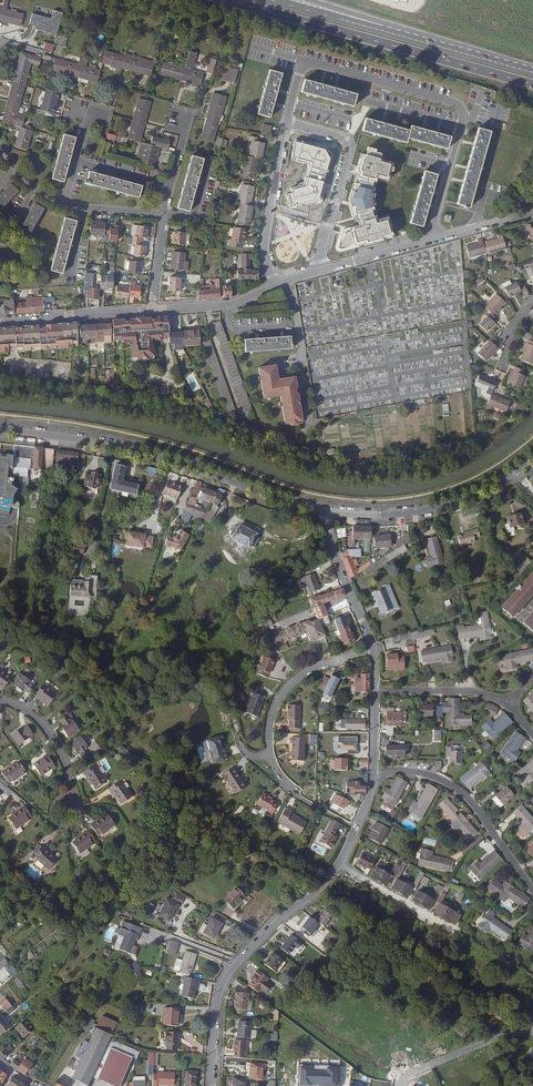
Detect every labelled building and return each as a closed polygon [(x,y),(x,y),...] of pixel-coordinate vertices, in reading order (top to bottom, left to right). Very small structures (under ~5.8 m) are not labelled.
[(2,8),(0,16),(0,20),(21,26),(24,14),(6,9),(9,1),(4,0),(2,8)] [(29,27),(58,34),(63,13),(53,10),(51,18),(32,14),(29,27)] [(56,35),(54,44),(65,47),(67,38),(56,35)] [(160,40),(158,51),(162,52),(163,52),(166,42),(160,40)] [(46,42),(44,51),(52,53),(54,44),(46,42)] [(121,68),(124,56),(105,51),(103,62),(102,63),(111,65),(110,67),(121,70),(121,68)] [(189,51),(185,68),(181,80),(200,85),(204,73),(192,70),(197,53),(189,51)] [(21,53),(13,83),(25,86),(31,63),(40,65),(41,58),(21,53)] [(125,54),(124,56),(121,68),(151,76),(155,62),(125,54)] [(78,77),(83,59),(80,58),(78,64),(50,57),(50,59),(52,60),(54,60),(51,70),(78,77)] [(213,74),(216,60),(210,58),(206,72),(213,74)] [(79,77),(89,80),(97,82),(100,71),(86,67),(87,60),(83,59),(78,77),(79,77)] [(181,80),(185,68),(177,66),(168,63),(163,62),(160,74),(181,80)] [(237,70),(236,69),(227,67),(223,80),(234,83),(237,70)] [(282,74),(269,70),(257,114),(270,118),(282,74)] [(353,107),(357,94),(304,79),(301,92),(353,107)] [(25,86),(13,83),(8,101),(20,104),(25,86)] [(208,115),(223,119),(224,116),(221,115),(226,96),(214,93),(208,115)] [(139,98),(133,120),(145,123),(151,101),(139,98)] [(20,104),(8,101),(2,123),(14,126),(20,128),(22,128),(24,120),(16,117),(20,104)] [(222,121),(223,119),(208,115),(201,139),(213,143),(219,120),(222,121)] [(407,138),(409,130),(366,118),(362,130),(406,143),(407,138)] [(133,120),(128,139),(140,142),(145,123),(133,120)] [(263,124),(261,134),(270,136),(272,126),(263,124)] [(410,125),(409,130),(407,138),(447,149),(451,136),(410,125)] [(457,204),(469,208),(491,131),(478,127),(457,204)] [(19,131),(17,138),(15,146),(27,150),(32,131),(29,130),(22,128),(20,128),(19,131)] [(108,133),(105,142),(114,144),(116,140),(122,142),(123,138),(108,133)] [(61,181),(64,182),(66,175),(68,174),(69,171),(67,171),(72,152),(73,151),(75,151),(75,148),(74,147),(76,137),(64,134),(51,179),(54,179),(53,185),(60,187),(61,181)] [(153,136),(150,145),(158,147),(160,148),(167,150),(170,141),(153,136)] [(250,156),(258,158),(262,159),(265,143),(258,142),(259,137),(250,136),(249,140),(252,141),(250,156)] [(158,147),(150,145),(141,143),(136,162),(153,166),(158,147)] [(377,149),(368,147),(366,155),(364,155),(362,160),(360,159),(356,172),(359,173),(357,178),(360,178),(358,184),(356,184),(351,199),(356,215),(358,215),(360,221),(357,221),(359,226),(343,230),(338,248),(339,249),(340,251),(342,251),(364,244),(365,247),(382,242),(382,239),(387,237),(386,235),(392,233),(388,218),(374,222),(371,211),(374,210),(371,199),(374,189),(371,188),(374,177),(382,179),(383,177),(388,178),(390,173),(392,173),(392,167),(391,167),(392,162),(380,159),(381,153),(376,152),(377,149)] [(204,159),(192,155),(177,208),(189,212),(193,198),(193,197),(195,197),(196,194),(194,194),(200,173),(202,172),(203,169),(201,169),(204,159)] [(255,173),(258,158),(250,156),(245,156),(243,171),(242,175),(254,177),(255,173)] [(161,164),(158,171),(166,174),(169,166),(161,164)] [(437,174),(425,170),(410,223),(422,227),(437,174)] [(89,171),(86,183),(139,198),(143,185),(129,182),(128,181),(127,179),(124,179),(124,180),(104,175),(103,175),(103,173),(100,172),(99,174),(89,171)] [(11,183),(2,192),(1,192),(0,193),(0,211),(19,191),(11,183)] [(241,204),(250,205),(251,201),(252,201),(254,186),(242,184),(239,199),(240,199),(239,204),(241,204)] [(494,213),(496,199),(487,198),(485,212),(494,213)] [(45,209),(34,204),(28,214),(27,214),(26,216),(27,217),(20,228),(31,234),(45,209)] [(238,224),(247,225),(249,226),(250,221),(251,222),(254,206),(250,205),(241,204),(238,224)] [(65,217),(50,270),(63,274),(66,259),(67,259),(69,258),(69,255),(68,255),(73,235),(75,234),(76,231),(74,231),(77,220),(65,217)] [(105,234),(106,227),(106,223),(90,221),(89,235),(98,236),(98,235),(105,236),(105,234)] [(532,241),(532,223),(521,226),(522,230),(526,229),(530,228),(532,241)] [(136,236),(133,236),(133,237),(132,240),(141,241),(141,237),(148,238),(149,227),(137,225),(136,236)] [(110,227),(106,227),(105,234),(109,235),(109,240),(117,241),(117,235),(118,229),(110,228),(110,227)] [(247,229),(246,229),(237,227),(233,227),(231,241),(229,241),(229,245),(242,247),(243,243),(244,243),(247,229)] [(173,231),(173,244),(185,245),(186,232),(173,231)] [(486,241),(489,253),(506,248),(502,234),(498,235),(498,238),(486,241)] [(466,246),(469,258),(486,253),(482,239),(478,240),(478,243),(466,246)] [(141,241),(132,240),(132,244),(135,244),(133,256),(145,257),(147,246),(140,245),(141,241)] [(183,270),(184,261),(185,253),(173,251),(172,258),(171,269),(183,270)] [(242,254),(241,270),(237,270),(237,278),(258,279),(258,271),(259,271),(259,268),(259,266),(252,266),(252,271),(249,271),(250,255),(242,254)] [(142,262),(130,261),(128,273),(140,274),(142,262)] [(85,286),(86,286),(89,286),(90,274),(93,275),(93,273),(86,272),(85,285),(85,286)] [(101,275),(101,282),(100,289),(105,289),(105,287),(108,288),(113,288),(114,276),(101,275)] [(171,277),(170,291),(181,291),(182,278),(171,277)] [(214,285),(215,289),(210,289),(211,298),(220,298),(220,289),(219,284),(219,281),(219,278),(218,278),(210,279),(210,282),(214,282),(214,285)] [(211,298),(210,289),(202,290),(202,286),(203,280),(200,280),(197,299),(211,298)] [(508,297),(512,295),(521,291),(522,292),(524,298),(529,296),(525,287),(520,289),(516,281),(504,288),(508,297)] [(130,285),(130,287),(128,296),(139,298),(141,286),(130,285)] [(223,288),(223,292),(223,297),(232,297),(231,286),(231,285),(224,286),(222,286),(223,288)] [(128,296),(130,287),(117,286),(115,297),(128,298),(128,296)] [(89,288),(88,293),(88,298),(97,298),(98,298),(99,289),(89,288)] [(480,297),(484,301),(489,298),(485,293),(480,297)] [(484,306),(491,313),(494,317),(498,313),(496,311),(500,307),(505,302),(496,294),(484,306)] [(35,306),(34,297),(32,298),(32,296),(26,297),(26,302),(26,312),(38,311),(37,306),(35,306)] [(37,306),(38,311),(44,311),(43,297),(34,297),(35,306),(37,306)] [(14,303),(13,299),(4,300),(5,304),(0,304),(0,313),(14,312),(14,303)] [(26,312),(26,302),(14,303),(14,312),(26,312)] [(494,317),(491,313),(479,324),(487,331),(495,323),(494,322),(496,319),(494,317)] [(157,338),(157,340),(162,339),(162,337),(169,337),(169,332),(168,316),(112,319),(113,340),(121,340),(122,342),(126,342),(126,340),(132,339),(133,345),(131,345),(131,357),(137,356),(138,360),(148,359),(148,356),(154,355),(153,344),(151,344),(151,338),(157,338)] [(248,419),(248,420),(255,418),(220,320),(213,323),(222,348),(230,370),(239,396),(247,419),(248,419)] [(77,346),(77,337),(77,322),(0,327),(0,352),(77,346)] [(95,324),(96,336),(96,341),(104,341),(103,335),(103,323),(95,324)] [(103,323),(103,335),(104,341),(104,343),(112,343),(111,323),(103,323)] [(77,337),(77,346),(77,351),(81,351),(81,342),(88,341),(88,324),(79,325),(80,336),(77,337)] [(88,324),(88,341),(88,342),(96,341),(96,336),(95,324),(88,324)] [(182,331),(183,346),(200,344),(199,330),(182,331)] [(169,332),(169,337),(170,339),(170,343),(171,343),(173,349),(183,349),(183,346),(182,331),(181,331),(169,332)] [(525,331),(523,336),(530,339),(532,334),(525,331)] [(244,339),(245,352),(291,348),(291,347),(293,347),(292,345),(291,345),(291,335),(284,336),(284,334),(281,335),(281,336),(259,338),(259,336),(255,337),(255,338),(244,339)] [(494,336),(478,353),(486,361),(502,344),(494,336)] [(532,360),(532,342),(528,340),(521,359),(532,363),(532,360)] [(213,345),(205,348),(230,416),(237,414),(223,376),(213,345)] [(275,365),(259,367),(264,397),(280,395),(285,423),(290,422),(290,425),(302,423),(295,376),(278,379),(275,365)] [(515,367),(513,370),(514,371),(510,379),(508,383),(520,387),(525,375),(522,374),(523,370),(515,367)] [(106,370),(107,379),(115,379),(115,369),(106,370)] [(475,385),(482,388),(487,390),(486,392),(491,395),(492,393),(496,383),(486,379),(486,377),(480,374),(475,385)] [(483,396),(489,399),(491,395),(486,392),(487,390),(482,388),(480,392),(480,394),(483,394),(483,396)] [(492,393),(491,395),(489,399),(486,407),(490,409),(492,406),(506,412),(510,402),(496,397),(496,395),(492,393)] [(206,403),(210,410),(215,412),(210,401),(206,403)] [(12,476),(14,445),(6,444),(5,460),(4,475),(12,476)] [(42,448),(14,445),(12,476),(27,477),(28,469),(33,469),(33,471),(41,471),(41,468),(42,448)] [(54,450),(42,448),(41,468),(52,470),(54,450)] [(79,454),(58,450),(56,461),(72,463),(72,460),(78,461),(79,454)] [(122,481),(125,466),(115,464),(109,489),(136,495),(139,485),(122,481)] [(85,472),(83,486),(89,487),(88,488),(95,489),(96,484),(99,485),(101,475),(98,474),(91,473),(85,472)] [(163,493),(167,495),(177,500),(182,487),(172,482),(172,483),(168,481),(163,493)] [(191,494),(187,504),(195,507),(197,501),(194,500),(196,496),(202,482),(197,481),(191,494)] [(201,488),(197,497),(199,498),(212,503),(217,493),(201,488)] [(211,504),(202,519),(210,523),(219,507),(217,506),(223,496),(222,496),(225,491),(219,489),(217,493),(212,503),(211,504)] [(197,507),(195,507),(187,504),(184,511),(191,514),(201,518),(206,510),(197,507)] [(507,518),(508,523),(510,528),(513,527),(523,525),(520,514),(507,518)] [(201,523),(196,532),(200,534),(205,525),(201,523)] [(514,531),(513,527),(510,528),(508,523),(505,524),(506,532),(508,533),(514,531)] [(256,534),(239,526),(238,527),(234,525),(229,536),(233,538),(232,539),(237,542),(249,548),(250,546),(254,548),(259,538),(255,536),(256,534)] [(353,526),(353,531),(349,531),(349,532),(349,540),(352,541),(352,542),(354,542),(354,539),(371,540),(371,527),(353,526)] [(472,532),(459,535),(457,536),(460,546),(475,542),(474,538),(480,537),(478,529),(472,530),(472,532)] [(173,538),(167,537),(165,546),(180,550),(189,535),(181,531),(178,536),(178,537),(173,540),(173,538)] [(134,533),(127,532),(125,546),(126,548),(130,548),(132,547),(137,547),(138,549),(141,550),(143,549),(144,547),(152,548),(153,537),(145,536),(145,534),(139,533),(138,535),(134,534),(134,533)] [(391,547),(389,535),(374,537),(375,549),(391,547)] [(426,540),(430,554),(430,556),(426,557),(429,568),(444,563),(436,537),(426,540)] [(112,554),(122,554),(122,545),(118,545),(118,550),(115,550),(115,540),(112,540),(112,554)] [(85,545),(75,544),(73,553),(84,554),(85,545)] [(385,556),(388,561),(407,549),(404,544),(385,556)] [(342,559),(349,557),(351,557),(352,557),(361,557),(361,549),(348,550),(340,550),(342,559)] [(516,569),(530,569),(530,555),(517,555),(516,569)] [(382,558),(370,565),(364,570),(367,574),(388,561),(385,556),(382,558)] [(370,563),(370,565),(382,558),(381,556),(370,563)] [(370,565),(370,563),(370,562),(357,570),(355,566),(357,565),(355,560),(353,560),(352,557),(351,557),(349,557),(342,559),(350,579),(364,570),(370,565)] [(185,570),(192,568),(188,558),(182,561),(185,570)] [(521,586),(501,608),(512,617),(532,595),(532,572),(521,586)] [(320,590),(314,573),(303,577),(309,594),(320,590)] [(92,582),(85,582),(85,586),(71,585),(70,596),(93,597),(93,593),(91,593),(92,582)] [(380,613),(386,611),(393,608),(394,610),(399,608),(389,585),(384,587),(385,589),(373,594),(380,613)] [(281,596),(277,587),(266,591),(269,600),(281,596)] [(334,592),(334,591),(326,593),(326,594),(320,596),(319,596),(310,599),(312,605),(313,608),(313,609),(323,605),(323,604),(329,602),(336,599),(345,596),(342,589),(334,592)] [(341,609),(339,603),(330,608),(333,613),(341,609)] [(318,619),(318,620),(319,619),(328,616),(323,605),(313,609),(318,619)] [(319,619),(318,620),(318,619),(315,620),(311,609),(307,610),(311,622),(314,621),(316,625),(320,623),(319,619)] [(522,622),(532,632),(532,611),(522,622)] [(463,628),(463,626),(457,626),(459,639),(480,636),(480,640),(491,638),(487,612),(476,614),(478,625),(463,628)] [(325,635),(320,623),(316,625),(321,637),(325,635)] [(355,642),(354,638),(352,639),(350,635),(351,633),(348,626),(339,630),(340,636),(339,636),(341,642),(343,642),(344,646),(355,642)] [(411,633),(412,639),(435,634),(433,628),(425,630),(421,630),(411,633)] [(401,641),(412,639),(411,633),(399,635),(399,636),(392,638),(393,643),(400,641),(401,641)] [(423,662),(442,658),(444,658),(444,662),(453,661),(450,646),(421,651),(423,662)] [(516,664),(532,660),(532,650),(532,649),(504,656),(507,670),(515,668),(514,664),(516,664)] [(386,655),(387,670),(404,670),(403,655),(398,655),(397,654),(386,655)] [(275,660),(264,657),(259,669),(258,669),(256,673),(266,678),(268,673),(269,674),(275,660)] [(2,670),(3,668),(0,666),(0,687),(3,690),(12,677),(2,670)] [(32,682),(21,674),(13,684),(20,689),(20,690),(23,693),(25,691),(28,694),(34,686),(31,683),(32,682)] [(355,684),(355,692),(369,693),(370,675),(361,674),(361,679),(355,678),(355,684)] [(324,676),(318,689),(324,692),(330,679),(324,676)] [(338,680),(331,677),(330,679),(324,692),(323,693),(330,697),(338,680)] [(57,694),(47,687),(48,685),(44,683),(35,694),(39,697),(42,699),(40,701),(48,706),(57,694)] [(264,697),(253,693),(250,699),(245,712),(257,717),(259,711),(258,711),(259,709),(260,709),(262,703),(261,703),(264,697)] [(523,701),(532,713),(532,712),(532,693),(523,701)] [(459,716),(459,714),(459,700),(448,699),(448,725),(470,725),(471,717),(463,716),(459,716)] [(152,710),(148,704),(139,710),(143,716),(152,710)] [(489,704),(485,712),(491,715),(495,708),(489,704)] [(299,729),(300,706),(289,705),(289,706),(288,706),(287,710),(289,711),(288,713),(288,720),(290,720),(289,728),(299,729)] [(417,705),(417,717),(433,717),(433,705),(417,705)] [(393,711),(387,711),(387,726),(401,726),(401,723),(401,715),(401,713),(393,713),(393,711)] [(79,730),(72,719),(73,718),(70,714),(60,721),(62,725),(61,726),(63,730),(64,729),(69,737),(79,730)] [(491,725),(489,722),(482,728),(492,739),(511,722),(504,714),(493,723),(491,725)] [(365,720),(345,719),(345,729),(365,729),(365,720)] [(33,734),(27,725),(23,728),(22,727),(19,729),(19,730),(12,735),(19,745),(30,737),(30,736),(33,734)] [(514,762),(519,755),(515,753),(517,751),(525,738),(516,732),(502,753),(514,762)] [(318,744),(318,735),(310,735),(310,744),(318,744)] [(83,740),(81,736),(70,743),(75,751),(76,753),(77,755),(79,754),(82,757),(90,751),(92,753),(100,748),(95,742),(88,747),(85,742),(83,740)] [(221,748),(220,745),(221,745),(219,737),(218,738),(217,737),(206,741),(213,763),(214,763),(215,763),(225,760),(224,760),(227,759),(223,747),(221,748)] [(305,739),(290,738),(290,744),(292,744),(291,761),(304,761),(305,739)] [(363,739),(354,739),(354,750),(363,749),(363,739)] [(482,745),(486,750),(490,745),(487,741),(482,745)] [(385,746),(385,756),(405,756),(405,746),(385,746)] [(446,757),(449,757),(450,757),(450,764),(462,764),(462,751),(450,751),(450,747),(446,747),(446,757)] [(56,768),(48,756),(44,758),(41,760),(41,759),(33,764),(41,777),(52,769),(53,770),(56,768)] [(105,758),(101,761),(107,770),(111,767),(105,758)] [(347,771),(348,764),(347,764),(347,759),(335,759),(334,771),(347,771)] [(532,779),(532,775),(532,774),(532,759),(519,772),(529,784),(532,779)] [(19,761),(26,772),(28,771),(21,760),(19,761)] [(19,761),(15,764),(11,766),(12,767),(6,771),(5,769),(1,772),(9,783),(12,781),(13,782),(27,772),(26,772),(19,761)] [(15,764),(14,763),(5,769),(6,771),(12,767),(11,766),(15,764)] [(481,777),(483,780),(490,774),(481,763),(461,779),(469,788),(479,779),(481,777)] [(107,781),(98,767),(97,768),(95,765),(83,772),(84,773),(85,776),(87,774),(91,780),(90,781),(92,785),(95,789),(107,781)] [(223,774),(221,776),(225,782),(227,781),(236,794),(246,787),(238,774),(234,767),(223,774)] [(394,805),(407,783),(397,777),(390,790),(387,788),(382,798),(394,805)] [(132,796),(123,783),(122,784),(119,781),(108,789),(111,792),(112,792),(113,791),(117,796),(115,797),(118,801),(121,805),(132,796)] [(346,782),(346,793),(365,794),(365,786),(367,786),(368,782),(346,782)] [(416,806),(413,804),(408,812),(421,819),(437,790),(428,785),(417,804),(416,806)] [(496,796),(504,805),(514,796),(506,787),(496,796)] [(263,793),(257,804),(269,810),(268,812),(272,814),(278,804),(274,802),(275,801),(271,799),(268,797),(269,796),(263,793)] [(339,795),(335,793),(331,802),(344,809),(346,805),(348,801),(338,796),(339,795)] [(499,808),(504,805),(496,796),(492,799),(499,808)] [(457,832),(460,829),(469,840),(477,833),(468,822),(461,814),(457,817),(454,813),(457,810),(453,805),(452,805),(447,799),(439,805),(445,812),(444,812),(452,821),(449,824),(457,832)] [(31,816),(24,805),(20,808),(22,810),(16,814),(15,813),(12,815),(8,818),(16,830),(29,820),(28,819),(31,816)] [(521,828),(520,827),(516,831),(523,838),(527,835),(532,829),(532,819),(521,806),(513,813),(523,824),(524,825),(521,828)] [(307,823),(291,814),(293,811),(286,808),(277,822),(300,835),(307,823)] [(394,820),(398,811),(392,809),(388,817),(394,820)] [(443,815),(449,823),(451,821),(445,813),(443,815)] [(116,825),(108,814),(104,817),(100,819),(101,820),(95,824),(94,822),(90,825),(98,836),(101,834),(102,835),(116,825)] [(103,815),(94,822),(95,824),(101,820),(100,819),(104,817),(103,815)] [(335,836),(340,824),(332,820),(320,842),(331,847),(335,841),(333,840),(335,836)] [(376,821),(372,829),(373,830),(369,838),(380,845),(389,829),(376,821)] [(95,840),(88,829),(84,832),(86,834),(80,838),(80,837),(76,839),(72,842),(80,854),(93,844),(92,843),(95,840)] [(50,854),(45,850),(47,848),(46,847),(43,845),(34,855),(37,858),(36,859),(48,870),(58,859),(54,856),(51,853),(50,854)] [(55,855),(47,848),(45,850),(50,854),(51,853),(54,856),(55,855)] [(453,861),(431,856),(429,855),(430,852),(421,850),(418,864),(450,872),(453,861)] [(494,852),(480,864),(478,866),(476,863),(469,869),(479,880),(501,859),(494,852)] [(362,853),(356,863),(366,869),(367,867),(370,869),(375,860),(372,858),(362,853)] [(217,861),(217,860),(207,867),(211,873),(221,866),(217,861)] [(370,876),(378,881),(383,871),(386,866),(379,861),(375,867),(370,876)] [(383,871),(378,881),(386,886),(392,876),(394,877),(401,863),(398,862),(397,864),(396,864),(392,871),(389,869),(387,874),(383,871)] [(401,863),(394,877),(393,878),(397,879),(391,888),(399,893),(404,884),(398,880),(404,868),(406,864),(402,862),(401,863)] [(404,884),(399,893),(407,898),(412,889),(415,890),(419,882),(423,876),(424,873),(420,871),(411,888),(404,884)] [(423,876),(419,882),(426,886),(429,880),(423,876)] [(493,879),(487,888),(506,900),(508,897),(523,907),(529,899),(505,882),(502,886),(493,879)] [(434,890),(440,894),(444,888),(438,884),(434,890)] [(245,896),(236,887),(224,900),(235,910),(243,901),(242,900),(245,896)] [(439,903),(433,913),(441,917),(447,908),(440,904),(445,896),(447,892),(443,890),(444,888),(440,894),(436,902),(439,903)] [(412,901),(420,905),(425,896),(418,891),(412,901)] [(185,898),(177,893),(174,898),(180,901),(182,903),(185,898)] [(458,894),(455,900),(463,904),(466,899),(458,894)] [(425,896),(420,905),(428,910),(434,900),(425,896)] [(158,915),(169,921),(175,910),(176,910),(178,905),(166,899),(164,903),(165,904),(164,905),(161,910),(158,915)] [(313,919),(319,923),(324,927),(332,916),(336,919),(340,914),(328,906),(324,910),(319,917),(316,915),(313,919)] [(447,908),(441,917),(450,922),(455,912),(447,908)] [(511,931),(492,917),(494,914),(489,911),(478,926),(487,932),(490,929),(505,940),(511,931)] [(311,934),(319,923),(313,919),(309,916),(301,927),(311,934)] [(91,924),(87,918),(65,930),(69,937),(91,924)] [(212,918),(203,933),(214,939),(222,924),(212,918)] [(124,921),(114,947),(130,954),(137,934),(140,935),(142,928),(124,921)] [(466,924),(463,930),(468,933),(471,927),(466,924)] [(523,936),(519,944),(532,951),(532,949),(532,927),(528,936),(526,938),(523,936)] [(291,935),(280,948),(289,955),(294,947),(297,949),(302,943),(291,935)] [(170,940),(166,953),(175,955),(179,943),(170,940)] [(30,951),(25,955),(30,961),(35,957),(30,951)] [(190,974),(191,970),(192,971),(197,954),(185,951),(180,967),(181,968),(180,972),(190,974)] [(272,952),(264,964),(277,974),(286,963),(272,952)] [(1,961),(0,962),(0,968),(6,977),(0,982),(0,987),(11,978),(4,967),(1,961)] [(16,974),(10,963),(4,967),(11,978),(16,974)] [(140,967),(136,963),(130,970),(139,977),(141,973),(140,967)] [(258,971),(248,985),(258,993),(269,979),(258,971)] [(185,981),(182,996),(193,999),(196,983),(199,984),(200,980),(197,979),(189,978),(186,977),(183,976),(182,980),(185,981)] [(28,993),(17,977),(14,980),(25,995),(28,993)] [(284,986),(281,990),(286,994),(290,990),(284,986)] [(236,1009),(240,1014),(245,1010),(246,1010),(249,993),(236,992),(234,1008),(236,1009)] [(7,1000),(1,1004),(6,1011),(12,1006),(11,1005),(7,1000)] [(12,1006),(6,1011),(9,1014),(16,1009),(13,1005),(12,1006)] [(179,1009),(164,1008),(163,1025),(179,1026),(179,1019),(178,1019),(179,1009)] [(1,1034),(9,1027),(0,1015),(0,1034),(1,1034)] [(79,1085),(88,1085),(87,1085),(117,1023),(101,1016),(89,1042),(85,1040),(82,1046),(80,1045),(74,1056),(81,1059),(72,1078),(80,1082),(79,1085)] [(90,1018),(83,1029),(89,1031),(94,1020),(90,1018)] [(25,1019),(15,1027),(24,1039),(34,1029),(25,1019)] [(239,1021),(237,1038),(256,1039),(257,1030),(251,1030),(251,1022),(239,1021)] [(167,1040),(166,1050),(177,1051),(178,1033),(165,1032),(165,1040),(167,1040)] [(139,1052),(111,1039),(93,1077),(113,1085),(120,1085),(132,1058),(136,1059),(139,1052)] [(234,1041),(233,1052),(234,1052),(234,1058),(245,1058),(245,1056),(246,1055),(247,1051),(246,1050),(246,1042),(234,1041)] [(4,1049),(0,1053),(0,1058),(2,1060),(3,1059),(13,1049),(9,1046),(5,1050),(4,1049)] [(10,1065),(16,1070),(21,1063),(14,1059),(11,1064),(10,1065)] [(33,1064),(25,1059),(16,1070),(24,1075),(33,1064)] [(302,1060),(300,1074),(311,1076),(311,1073),(313,1074),(313,1076),(324,1078),(324,1079),(332,1081),(333,1071),(329,1070),(329,1067),(315,1065),(313,1065),(313,1062),(302,1060)] [(250,1063),(249,1079),(263,1080),(264,1064),(250,1063)] [(38,1070),(33,1067),(27,1076),(33,1078),(38,1070)] [(54,1085),(67,1085),(68,1083),(74,1070),(65,1067),(58,1079),(54,1085)] [(183,1071),(182,1078),(186,1078),(185,1085),(195,1085),(196,1072),(183,1071)] [(152,1085),(157,1085),(174,1085),(175,1073),(158,1072),(157,1074),(153,1074),(153,1075),(152,1085)] [(132,1085),(148,1085),(148,1083),(145,1083),(145,1080),(145,1077),(134,1077),(132,1081),(132,1085)] [(17,1081),(11,1078),(7,1085),(9,1085),(14,1085),(17,1081)] [(233,1085),(247,1085),(247,1079),(233,1078),(233,1085)]
